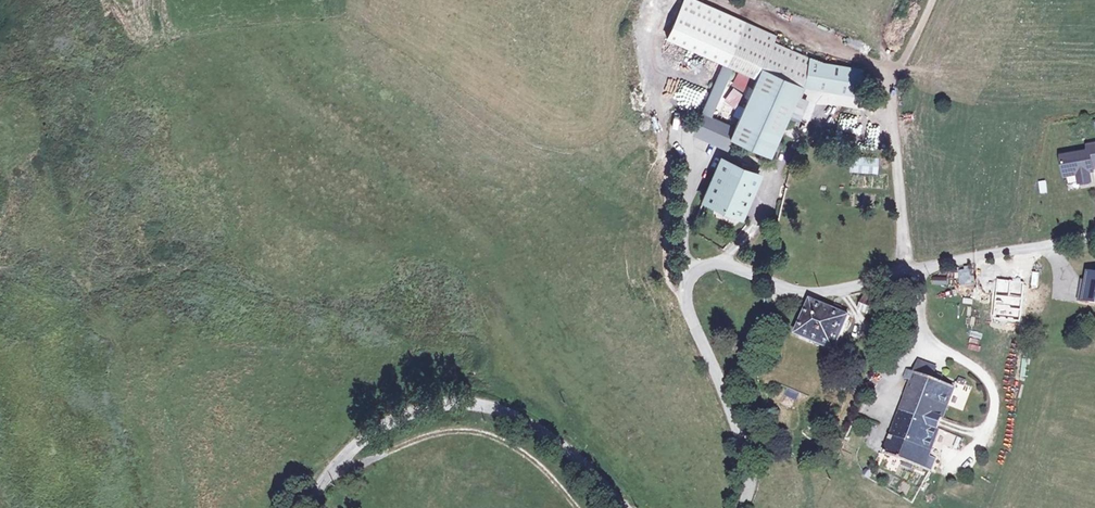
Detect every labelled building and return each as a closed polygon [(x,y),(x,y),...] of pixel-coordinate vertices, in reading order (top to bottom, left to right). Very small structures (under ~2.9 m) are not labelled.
[(746,23),(695,0),(687,0),(668,41),(724,66),(726,67),(746,23)] [(763,70),(804,86),(823,92),(826,63),(776,43),(778,37),(746,23),(726,67),(733,70),(758,81),(763,70)] [(826,63),(823,92),(873,98),(877,70),(826,63)] [(713,119),(733,70),(726,67),(724,66),(704,115),(713,119)] [(739,129),(733,144),(775,160),(791,120),(800,124),(810,100),(800,97),(804,86),(763,70),(758,81),(739,129)] [(733,144),(739,129),(713,119),(704,115),(694,138),(730,152),(733,144)] [(1065,152),(1069,173),(1082,171),(1083,179),(1094,177),(1093,165),(1094,165),(1094,163),(1093,141),(1091,141),(1093,148),(1065,152)] [(879,175),(880,159),(852,158),(851,173),(879,175)] [(723,160),(704,205),(745,221),(764,176),(723,160)] [(960,269),(961,287),(975,287),(973,268),(960,269)] [(1093,283),(1085,283),(1082,301),(1094,304),(1094,278),(1093,283)] [(1024,281),(997,279),(994,320),(1021,322),(1024,281)] [(801,337),(840,353),(852,324),(844,321),(847,315),(840,312),(838,317),(814,307),(801,337)] [(922,361),(916,376),(941,385),(944,377),(937,374),(939,368),(922,361)] [(944,433),(948,420),(946,419),(957,391),(941,385),(916,376),(909,373),(905,381),(913,384),(886,456),(932,473),(939,456),(934,454),(942,433),(944,433)] [(787,400),(799,402),(801,394),(789,391),(787,400)]
